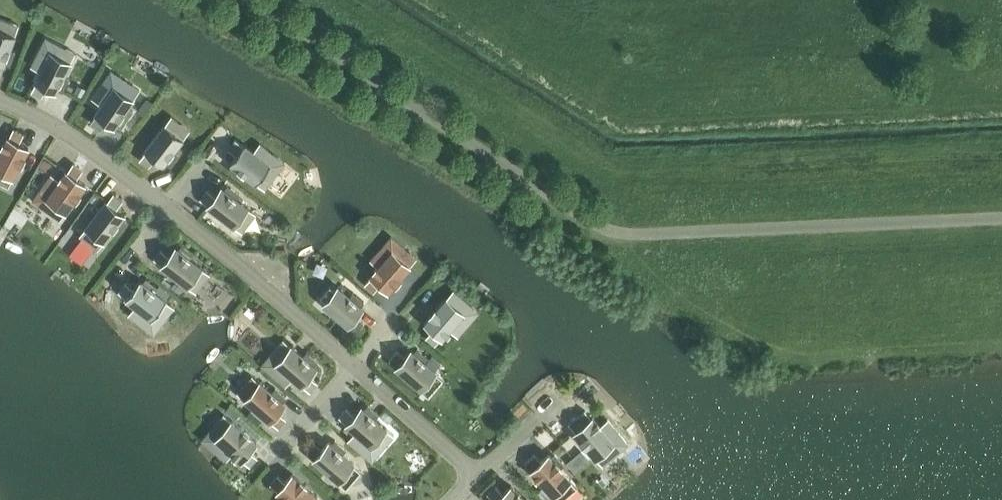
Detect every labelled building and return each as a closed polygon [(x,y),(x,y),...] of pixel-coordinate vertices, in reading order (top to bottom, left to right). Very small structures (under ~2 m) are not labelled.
[(4,66),(16,35),(0,29),(0,65),(4,66)] [(35,81),(56,92),(71,62),(50,52),(35,81)] [(95,114),(115,127),(134,100),(114,86),(95,114)] [(165,124),(144,151),(164,165),(184,139),(165,124)] [(0,151),(0,171),(13,178),(28,148),(7,137),(0,151)] [(230,164),(256,184),(271,165),(244,145),(230,164)] [(66,171),(46,198),(66,212),(85,185),(66,171)] [(207,207),(233,227),(248,208),(222,187),(207,207)] [(85,227),(104,242),(125,215),(106,201),(85,227)] [(161,266),(187,287),(202,267),(176,247),(161,266)] [(370,275),(388,291),(410,266),(392,250),(370,275)] [(140,280),(125,299),(152,320),(167,301),(140,280)] [(322,305),(347,326),(363,308),(338,286),(322,305)] [(446,297),(424,323),(443,338),(465,313),(446,297)] [(276,364),(301,386),(317,368),(291,346),(276,364)] [(411,350),(395,368),(421,390),(436,372),(411,350)] [(260,382),(244,400),(269,422),(285,404),(260,382)] [(362,407),(346,425),(371,447),(387,429),(362,407)] [(251,410),(247,415),(258,425),(262,419),(251,410)] [(593,417),(574,433),(596,458),(614,443),(593,417)] [(216,439),(241,461),(257,443),(232,421),(216,439)] [(313,460),(338,482),(354,464),(329,442),(313,460)] [(581,451),(572,458),(581,468),(590,461),(581,451)] [(549,455),(531,471),(553,496),(571,480),(549,455)] [(572,458),(567,463),(575,473),(581,468),(572,458)] [(277,492),(286,499),(314,499),(318,496),(292,474),(277,492)] [(511,486),(496,499),(524,499),(511,486)]
